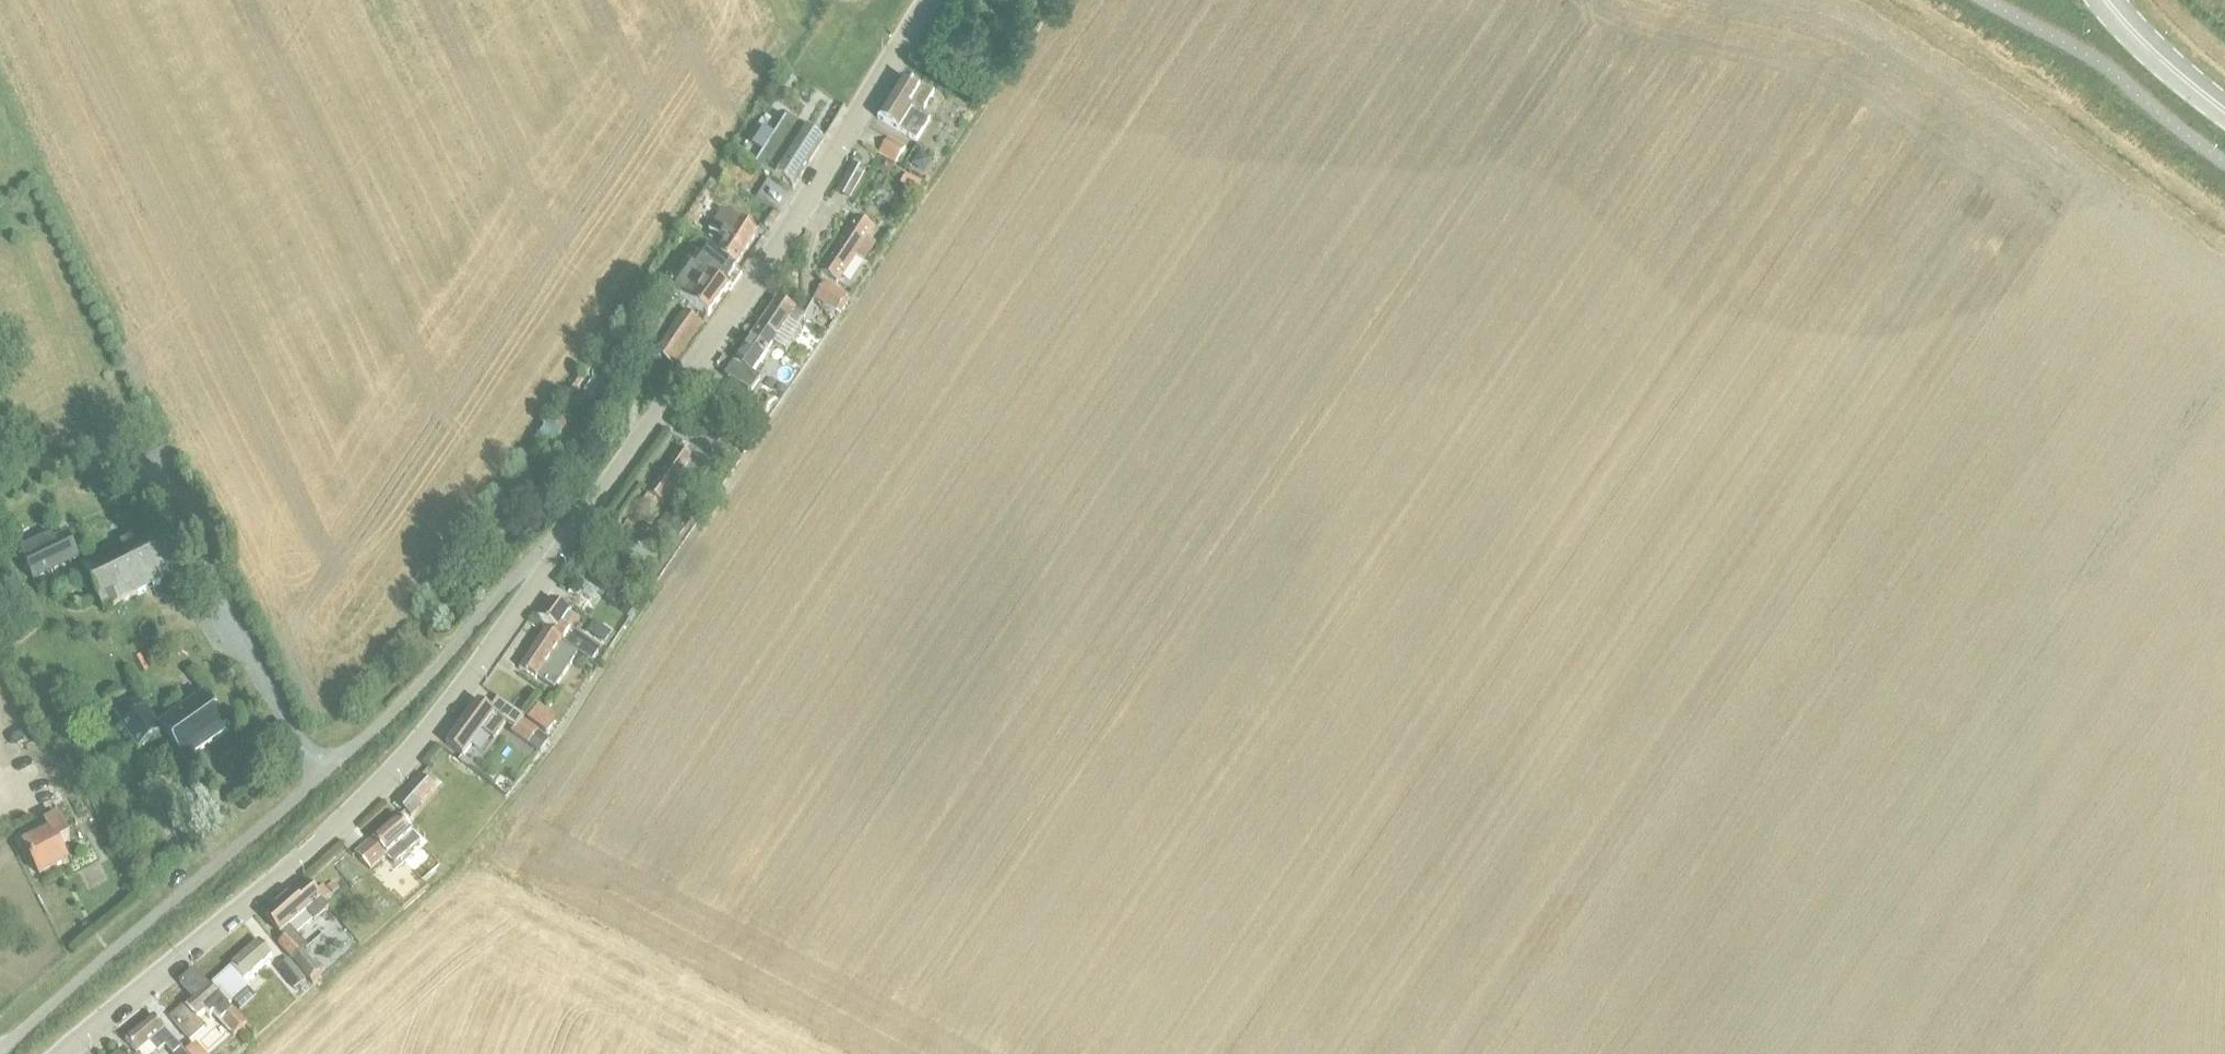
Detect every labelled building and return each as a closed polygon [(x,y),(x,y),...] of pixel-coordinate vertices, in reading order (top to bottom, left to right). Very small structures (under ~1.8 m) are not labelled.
[(877,118),(899,131),(900,130),(917,141),(931,119),(925,115),(924,116),(921,114),(935,91),(922,84),(919,88),(902,78),(877,118)] [(759,163),(757,166),(793,189),(822,142),(786,119),(769,148),(758,141),(749,156),(759,163)] [(878,153),(895,164),(905,149),(888,137),(878,153)] [(934,170),(938,153),(922,150),(918,167),(934,170)] [(866,171),(853,163),(837,192),(850,200),(866,171)] [(747,165),(741,174),(761,187),(767,178),(747,165)] [(906,176),(901,185),(916,195),(922,185),(906,176)] [(709,248),(734,266),(757,233),(723,209),(709,229),(712,231),(709,236),(712,239),(708,245),(709,248)] [(863,261),(874,243),(866,238),(872,229),(855,218),(820,269),(838,281),(855,256),(863,261)] [(725,280),(734,266),(709,248),(697,266),(689,261),(668,290),(709,318),(729,289),(726,288),(730,283),(725,280)] [(825,283),(816,297),(836,311),(836,310),(842,314),(851,300),(825,283)] [(777,299),(734,362),(725,356),(718,365),(728,372),(725,378),(751,396),(761,382),(752,375),(777,339),(778,339),(789,323),(796,328),(803,317),(777,299)] [(656,350),(675,363),(704,323),(685,309),(656,350)] [(549,421),(538,436),(551,447),(563,431),(562,431),(568,422),(556,414),(550,422),(549,421)] [(677,448),(645,492),(662,505),(683,476),(697,487),(714,464),(683,442),(678,448),(677,448)] [(81,564),(104,612),(199,565),(176,517),(81,564)] [(624,525),(642,538),(647,531),(629,518),(624,525)] [(22,557),(33,581),(80,559),(69,535),(55,541),(53,536),(20,552),(23,557),(22,557)] [(554,632),(592,659),(598,650),(561,623),(569,612),(551,600),(538,618),(555,630),(554,632)] [(535,677),(554,689),(578,655),(559,642),(560,640),(545,629),(520,666),(535,677)] [(163,734),(184,763),(229,732),(204,696),(159,727),(147,709),(122,726),(139,750),(163,734)] [(147,709),(139,698),(126,706),(134,717),(147,709)] [(528,746),(529,745),(539,754),(550,741),(539,732),(538,733),(522,721),(524,719),(497,699),(489,710),(478,702),(455,733),(446,745),(462,757),(471,746),(482,731),(494,740),(506,724),(514,730),(511,733),(528,746)] [(546,702),(534,718),(554,732),(565,717),(546,702)] [(428,768),(421,776),(419,774),(394,801),(410,816),(435,788),(434,787),(441,780),(428,768)] [(394,863),(420,841),(398,816),(357,851),(371,867),(386,855),(394,863)] [(59,846),(70,840),(59,818),(46,825),(50,833),(25,846),(40,876),(67,862),(59,846)] [(306,911),(314,920),(328,908),(324,902),(315,892),(305,880),(264,915),(284,938),(278,943),(309,979),(319,971),(301,950),(306,946),(289,926),(306,911)] [(324,885),(315,892),(324,902),(340,889),(334,882),(327,888),(324,885)] [(244,981),(272,957),(258,942),(210,984),(228,1004),(249,986),(244,981)] [(304,981),(305,980),(287,958),(277,967),(301,997),(310,989),(304,981)] [(234,1036),(246,1025),(232,1010),(231,1011),(194,970),(180,982),(193,997),(170,1017),(190,1040),(203,1028),(196,1020),(205,1012),(210,1017),(213,1014),(234,1036)] [(172,1053),(186,1053),(153,1015),(125,1039),(136,1052),(149,1042),(158,1053),(166,1046),(172,1053)] [(188,1053),(204,1053),(195,1044),(186,1052),(188,1053)]
